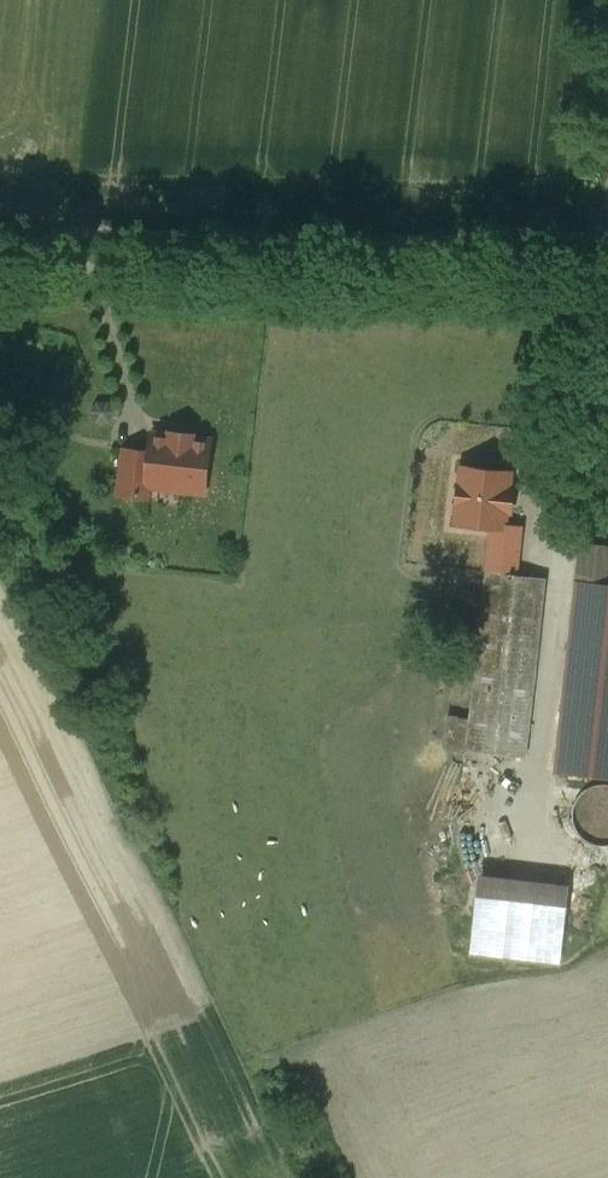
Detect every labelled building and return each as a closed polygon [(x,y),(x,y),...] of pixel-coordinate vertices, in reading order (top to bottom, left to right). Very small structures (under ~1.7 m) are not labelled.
[(151,452),(124,448),(117,496),(147,501),(150,483),(208,491),(216,440),(155,431),(151,452)] [(555,479),(556,469),(526,466),(525,475),(555,479)] [(521,478),(463,471),(457,522),(494,526),(515,528),(521,478)] [(489,572),(487,572),(483,607),(471,714),(467,749),(526,756),(546,578),(515,575),(519,543),(513,543),(515,528),(494,526),(489,572)] [(582,543),(557,771),(607,777),(607,546),(582,543)] [(599,789),(591,792),(584,798),(579,806),(578,815),(580,824),(582,829),(588,835),(596,840),(602,841),(607,840),(607,789),(599,789)] [(481,876),(479,894),(568,903),(570,885),(481,876)] [(568,903),(479,894),(473,952),(561,962),(568,903)]
